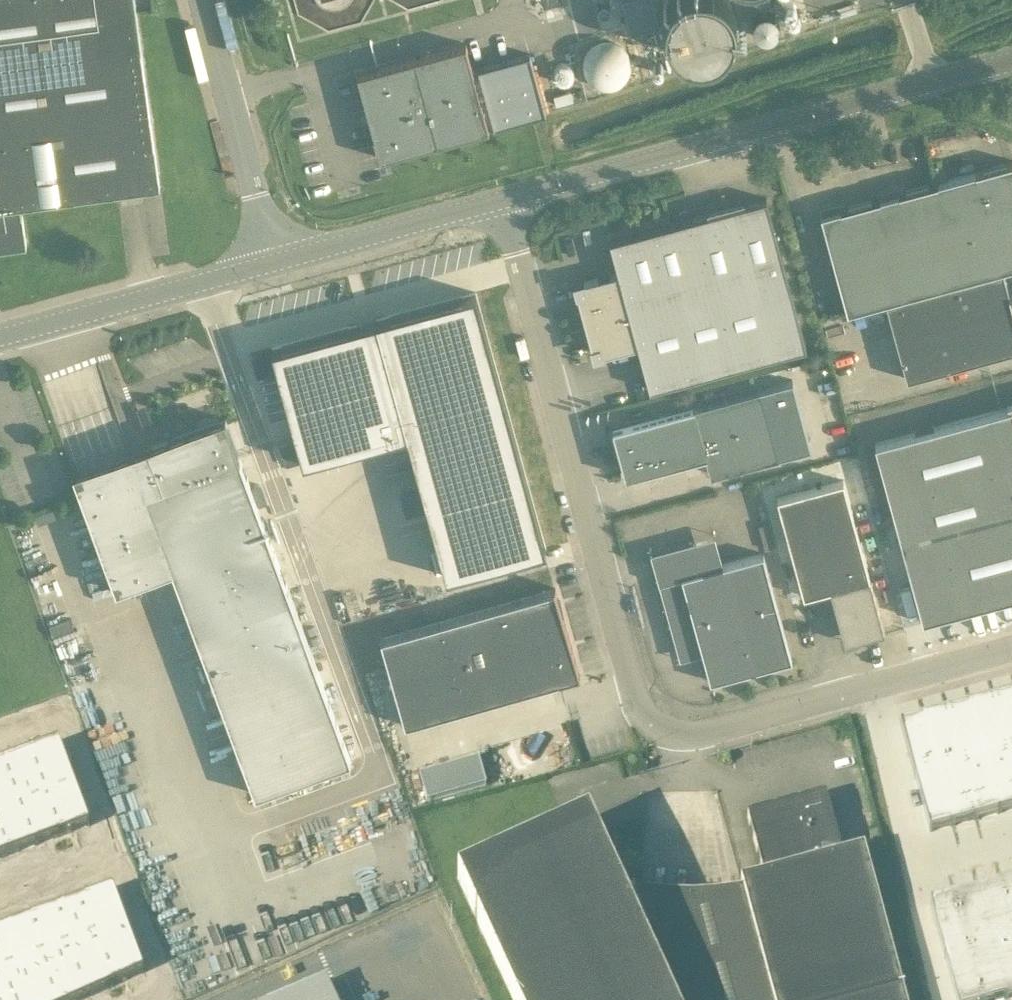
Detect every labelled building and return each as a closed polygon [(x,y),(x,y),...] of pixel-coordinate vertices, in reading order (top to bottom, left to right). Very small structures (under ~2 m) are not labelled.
[(27,244),(22,205),(160,186),(135,0),(0,0),(0,248),(27,244)] [(609,3),(613,16),(624,13),(630,33),(659,26),(652,0),(619,0),(609,3)] [(769,38),(763,12),(770,11),(768,0),(678,0),(682,20),(671,23),(679,58),(769,38)] [(587,42),(590,81),(636,78),(633,39),(587,42)] [(378,67),(357,73),(380,158),(489,128),(489,127),(494,126),(494,127),(546,113),(530,53),(478,67),(478,68),(473,70),(466,43),(378,67)] [(886,301),(1003,269),(1011,266),(1011,161),(820,213),(847,311),(886,301)] [(744,202),(727,207),(743,267),(783,257),(767,198),(744,204),(744,202)] [(710,213),(688,219),(704,278),(743,267),(727,207),(710,211),(710,213)] [(582,310),(704,278),(688,219),(610,240),(619,272),(582,282),(577,291),(582,310)] [(650,389),(807,347),(783,257),(743,267),(704,278),(582,310),(593,350),(601,355),(638,345),(650,389)] [(1003,269),(886,301),(907,379),(1011,350),(1011,292),(1010,293),(1003,269)] [(358,324),(272,347),(303,462),(407,433),(446,576),(546,549),(476,292),(375,319),(376,323),(359,328),(358,324)] [(760,388),(613,428),(626,476),(706,455),(711,474),(778,456),(811,447),(792,380),(760,388)] [(899,532),(1011,501),(1011,406),(875,443),(899,532)] [(135,462),(77,483),(82,496),(116,589),(172,569),(255,794),(350,759),(315,665),(288,589),(225,419),(161,443),(169,462),(139,473),(135,462)] [(884,631),(844,480),(777,498),(804,596),(830,588),(845,642),(884,631)] [(899,532),(923,620),(1011,596),(1011,501),(899,532)] [(792,659),(763,553),(681,575),(710,681),(792,659)] [(41,677),(2,572),(0,565),(0,693),(41,677)] [(554,589),(381,639),(405,725),(571,678),(571,677),(576,666),(578,666),(555,588),(554,589)] [(900,726),(929,833),(930,834),(1011,811),(1011,695),(900,725),(900,726)] [(59,744),(32,754),(47,795),(75,785),(59,744)] [(32,754),(6,763),(21,804),(47,795),(32,754)] [(479,761),(420,778),(427,804),(486,787),(479,761)] [(0,766),(0,812),(21,804),(6,763),(0,766)] [(75,785),(47,795),(63,837),(90,827),(75,785)] [(47,795),(21,804),(37,847),(63,837),(47,795)] [(865,850),(842,856),(826,797),(748,818),(764,877),(742,883),(744,891),(717,895),(694,897),(671,896),(643,893),(625,898),(589,820),(458,880),(513,999),(905,999),(865,850)] [(0,812),(0,828),(11,856),(37,847),(21,804),(0,812)] [(11,856),(0,828),(0,860),(11,856)] [(1000,881),(1011,924),(1011,878),(1000,881)] [(977,887),(992,941),(1011,935),(1011,924),(1000,881),(977,887)] [(977,887),(954,893),(968,947),(992,941),(977,887)] [(114,891),(87,901),(102,943),(130,933),(114,891)] [(954,893),(930,900),(945,954),(968,947),(954,893)] [(87,901),(60,910),(76,953),(102,943),(87,901)] [(60,910),(34,920),(50,963),(76,953),(60,910)] [(34,920),(8,930),(24,972),(50,963),(34,920)] [(0,933),(0,981),(24,972),(8,930),(0,933)] [(130,933),(102,943),(118,985),(144,973),(130,933)] [(992,941),(1006,995),(1011,993),(1011,935),(992,941)] [(968,947),(983,999),(987,999),(1006,995),(992,941),(968,947)] [(102,943),(76,953),(92,997),(118,985),(102,943)] [(945,954),(958,999),(983,999),(968,947),(945,954)] [(50,963),(64,999),(85,999),(92,997),(76,953),(50,963)] [(24,972),(34,999),(64,999),(50,963),(24,972)] [(0,981),(0,989),(4,999),(34,999),(24,972),(0,981)] [(326,983),(288,999),(334,999),(326,983)]
